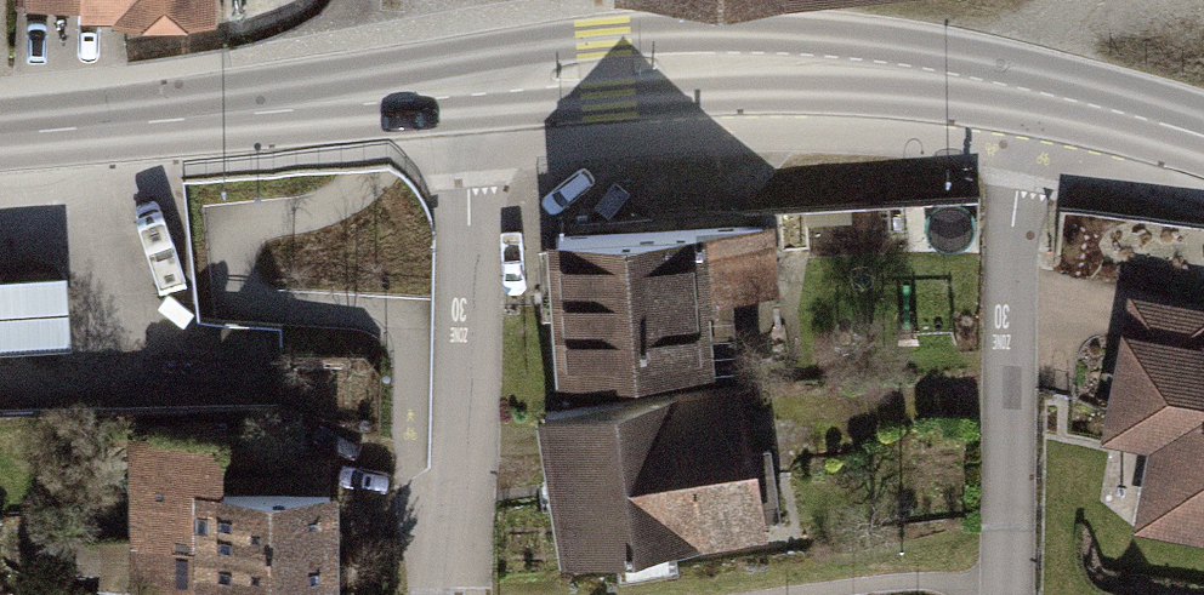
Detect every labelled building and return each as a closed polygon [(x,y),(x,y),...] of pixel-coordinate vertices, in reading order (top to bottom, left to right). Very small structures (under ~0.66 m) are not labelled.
[(39,11),(104,8),(108,26),(244,21),(243,0),(38,0),(39,11)] [(719,232),(567,243),(578,390),(730,379),(719,232)] [(0,269),(0,343),(72,337),(65,265),(0,269)] [(1137,299),(1109,449),(1160,458),(1146,530),(1203,541),(1203,311),(1137,299)] [(768,397),(562,421),(579,569),(785,545),(768,397)] [(140,435),(137,594),(358,594),(360,496),(256,494),(257,437),(140,435)]
